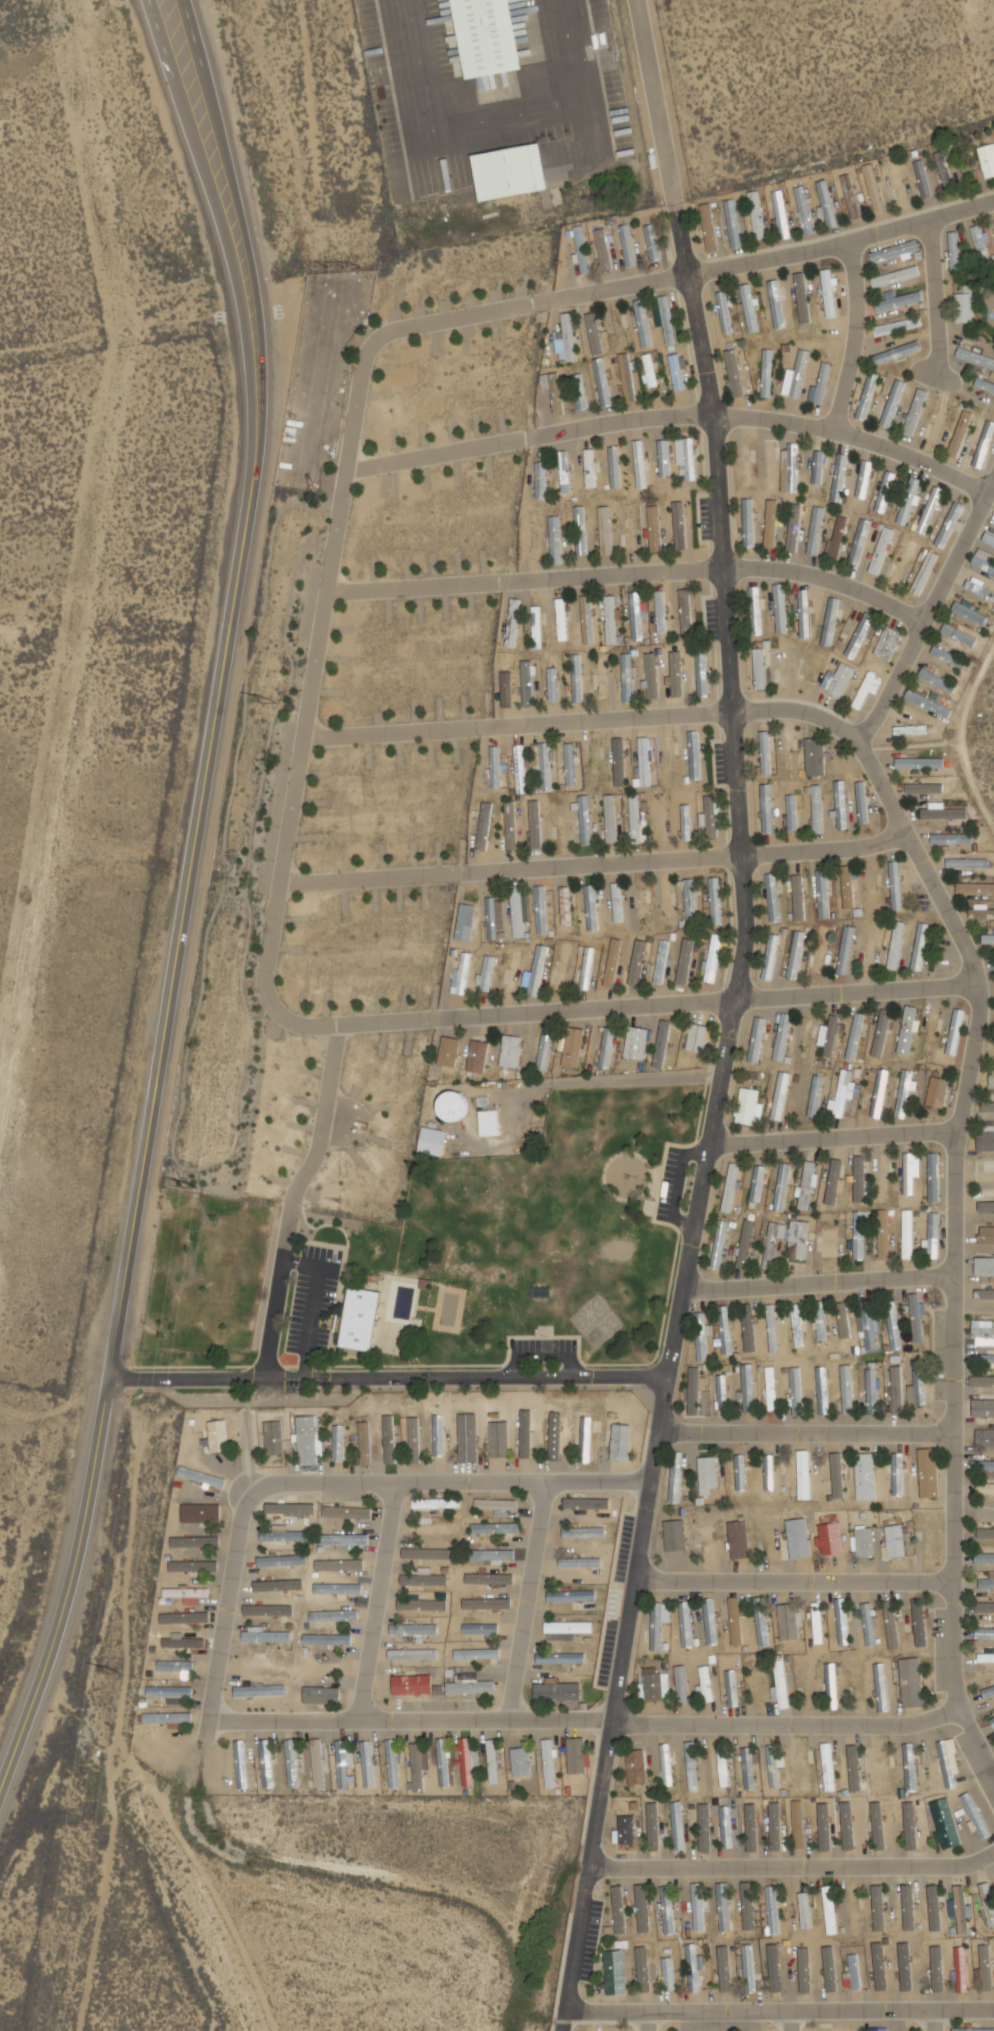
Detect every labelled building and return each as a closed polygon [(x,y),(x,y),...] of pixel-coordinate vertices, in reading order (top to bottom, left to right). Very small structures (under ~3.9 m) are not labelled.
[(467,76),(453,0),(509,0),(521,66),(467,76)] [(548,187),(484,198),(476,154),(541,143),(548,187)] [(978,149),(988,179),(993,177),(993,144),(978,149)] [(936,154),(947,188),(955,185),(944,152),(936,154)] [(842,177),(852,220),(860,218),(850,175),(842,177)] [(757,240),(767,238),(758,191),(748,193),(757,240)] [(719,250),(709,204),(699,206),(709,252),(719,250)] [(653,265),(662,263),(653,216),(644,218),(653,265)] [(595,221),(602,271),(616,269),(608,219),(595,221)] [(971,227),(980,257),(991,254),(983,224),(971,227)] [(581,275),(589,274),(584,226),(576,227),(581,275)] [(871,253),(874,263),(920,249),(917,239),(871,253)] [(821,270),(828,318),(837,317),(831,269),(821,270)] [(768,281),(775,329),(785,327),(778,280),(768,281)] [(741,285),(748,332),(758,331),(751,284),(741,285)] [(734,332),(725,291),(716,293),(725,334),(734,332)] [(973,323),(973,293),(956,293),(956,323),(973,323)] [(662,302),(665,344),(674,343),(671,301),(662,302)] [(594,356),(603,354),(597,313),(587,314),(594,356)] [(875,336),(922,327),(921,318),(873,327),(875,336)] [(921,352),(919,342),(872,355),(875,365),(921,352)] [(773,397),(773,349),(762,349),(762,397),(773,397)] [(733,398),(744,396),(736,350),(725,351),(733,398)] [(641,356),(649,389),(659,387),(652,354),(641,356)] [(668,356),(677,391),(687,389),(678,354),(668,356)] [(820,404),(833,366),(825,363),(812,402),(820,404)] [(880,375),(869,372),(857,418),(868,421),(880,375)] [(906,434),(916,436),(928,390),(917,387),(906,434)] [(973,413),(963,409),(948,455),(958,459),(973,413)] [(981,468),(993,434),(993,421),(988,419),(971,464),(981,468)] [(695,438),(685,438),(685,480),(695,480),(695,438)] [(634,440),(637,488),(646,488),(643,440),(634,440)] [(799,447),(790,447),(790,485),(803,485),(803,456),(799,456),(799,447)] [(823,451),(814,451),(814,483),(823,483),(823,451)] [(536,472),(540,504),(548,503),(545,471),(536,472)] [(897,522),(907,525),(922,480),(912,477),(897,522)] [(754,499),(743,499),(743,547),(754,547),(754,499)] [(681,503),(673,503),(676,545),(685,544),(681,503)] [(635,553),(634,505),(623,505),(623,553),(635,553)] [(587,554),(585,507),(575,507),(576,555),(587,554)] [(829,555),(836,557),(848,518),(840,516),(829,555)] [(988,532),(983,541),(993,547),(993,535),(988,532)] [(920,543),(910,538),(888,581),(897,586),(920,543)] [(969,579),(965,588),(993,601),(993,590),(969,579)] [(760,586),(749,587),(751,635),(762,635),(760,586)] [(692,637),(692,590),(681,590),(681,637),(692,637)] [(641,592),(631,592),(632,639),(643,639),(641,592)] [(607,597),(607,645),(616,645),(616,597),(607,597)] [(989,618),(957,601),(952,610),(984,628),(989,618)] [(534,649),(542,649),(542,607),(534,607),(534,649)] [(873,652),(889,662),(905,635),(889,625),(873,652)] [(932,653),(963,671),(968,663),(936,645),(932,653)] [(708,696),(705,648),(695,648),(698,696),(708,696)] [(754,689),(764,689),(764,649),(754,649),(754,689)] [(623,654),(623,702),(633,702),(633,654),(623,654)] [(572,655),(572,702),(582,702),(582,655),(572,655)] [(532,661),(522,661),(522,706),(532,706),(532,661)] [(964,689),(923,669),(919,677),(960,697),(964,689)] [(873,678),(866,675),(853,706),(860,709),(873,678)] [(701,732),(690,732),(690,781),(701,781),(701,732)] [(771,774),(769,732),(760,732),(762,774),(771,774)] [(640,786),(652,786),(652,738),(640,738),(640,786)] [(825,777),(825,739),(807,739),(807,777),(825,777)] [(551,743),(541,743),(541,791),(551,791),(551,743)] [(565,745),(567,786),(577,786),(574,744),(565,745)] [(526,746),(516,746),(516,794),(526,794),(526,746)] [(933,770),(933,759),(919,759),(919,755),(896,755),(896,770),(933,770)] [(846,829),(846,781),(836,781),(836,829),(846,829)] [(944,784),(906,784),(906,793),(944,793),(944,784)] [(762,832),(772,832),(772,785),(762,785),(762,832)] [(580,797),(582,845),(591,845),(590,796),(580,797)] [(616,796),(607,796),(607,844),(616,844),(616,796)] [(641,796),(632,796),(632,844),(641,844),(641,796)] [(691,796),(673,796),(675,840),(693,839),(691,796)] [(707,797),(707,839),(718,839),(718,797),(707,797)] [(517,802),(506,802),(506,850),(517,850),(517,802)] [(969,809),(922,809),(922,819),(969,819),(969,809)] [(975,845),(975,835),(932,835),(932,845),(975,845)] [(993,870),(993,860),(947,859),(947,869),(993,870)] [(903,908),(900,861),(889,862),(893,909),(903,908)] [(842,908),(853,908),(853,866),(842,866),(842,908)] [(818,918),(828,918),(828,870),(818,870),(818,918)] [(765,874),(771,922),(782,921),(776,873),(765,874)] [(721,926),(720,878),(710,878),(712,926),(721,926)] [(680,888),(680,905),(687,905),(688,928),(697,927),(696,879),(685,880),(685,888),(680,888)] [(616,932),(625,931),(621,883),(611,884),(616,932)] [(959,884),(959,894),(993,894),(993,885),(959,884)] [(537,886),(537,934),(547,934),(547,886),(537,886)] [(515,938),(525,937),(520,889),(510,891),(515,938)] [(461,931),(474,932),(478,897),(464,896),(461,931)] [(971,910),(971,919),(993,919),(993,910),(971,910)] [(897,971),(905,923),(895,921),(887,969),(897,971)] [(854,927),(845,926),(837,973),(847,975),(854,927)] [(928,931),(917,929),(912,972),(922,973),(928,931)] [(780,935),(769,933),(762,979),(772,981),(780,935)] [(717,984),(722,935),(711,934),(705,983),(717,984)] [(993,944),(993,936),(984,936),(984,944),(993,944)] [(554,990),(565,991),(566,983),(573,985),(578,957),(570,956),(572,944),(561,942),(554,990)] [(465,961),(457,961),(456,983),(472,984),(474,944),(465,944),(465,961)] [(948,1054),(958,1055),(963,1010),(953,1009),(948,1054)] [(863,1015),(854,1014),(847,1060),(856,1062),(863,1015)] [(822,1056),(833,1058),(841,1018),(830,1016),(822,1056)] [(767,1020),(756,1018),(747,1062),(758,1064),(767,1020)] [(686,1053),(704,1057),(710,1027),(692,1024),(686,1053)] [(645,1062),(650,1030),(629,1027),(624,1058),(645,1062)] [(530,1068),(549,1070),(554,1036),(535,1033),(530,1068)] [(773,1120),(785,1122),(793,1075),(782,1073),(773,1120)] [(823,1077),(814,1076),(807,1117),(816,1118),(823,1077)] [(926,1107),(943,1111),(950,1081),(932,1077),(926,1107)] [(733,1121),(752,1127),(762,1093),(743,1088),(733,1121)] [(459,1122),(455,1124),(450,1124),(445,1123),(441,1120),(438,1116),(437,1112),(437,1106),(438,1101),(442,1097),(446,1094),(451,1093),(457,1094),(461,1096),(465,1100),(467,1105),(467,1110),(466,1115),(463,1119),(459,1122)] [(450,1145),(453,1122),(427,1120),(424,1142),(450,1145)] [(939,1154),(929,1154),(929,1202),(939,1202),(939,1154)] [(842,1161),(832,1159),(826,1206),(835,1207),(842,1161)] [(812,1210),(815,1162),(804,1162),(801,1210),(812,1210)] [(723,1212),(733,1213),(739,1164),(729,1163),(723,1212)] [(784,1212),(791,1165),(780,1163),(773,1210),(784,1212)] [(765,1167),(755,1165),(750,1201),(760,1202),(765,1167)] [(864,1197),(864,1167),(856,1167),(856,1197),(864,1197)] [(993,1215),(993,1196),(975,1196),(975,1215),(993,1215)] [(878,1211),(878,1259),(889,1259),(889,1211),(878,1211)] [(854,1260),(866,1260),(866,1212),(854,1212),(854,1260)] [(928,1258),(939,1258),(939,1214),(928,1214),(928,1258)] [(736,1266),(746,1268),(754,1220),(744,1219),(736,1266)] [(728,1222),(719,1220),(711,1267),(719,1269),(728,1222)] [(762,1267),(771,1269),(779,1224),(769,1222),(762,1267)] [(838,1228),(821,1228),(821,1258),(838,1258),(838,1228)] [(976,1275),(993,1275),(993,1257),(976,1257),(976,1275)] [(348,1289),(377,1294),(368,1349),(339,1345),(348,1289)] [(921,1341),(920,1293),(911,1293),(912,1341),(921,1341)] [(860,1302),(868,1349),(877,1347),(870,1300),(860,1302)] [(903,1348),(895,1301),(885,1302),(893,1350),(903,1348)] [(802,1351),(802,1304),(791,1304),(791,1351),(802,1351)] [(730,1354),(729,1305),(720,1306),(721,1354),(730,1354)] [(744,1308),(744,1349),(754,1349),(754,1308),(744,1308)] [(694,1312),(696,1360),(707,1360),(705,1312),(694,1312)] [(973,1327),(973,1339),(993,1339),(993,1327),(973,1327)] [(728,1411),(728,1364),(718,1364),(718,1411),(728,1411)] [(828,1364),(817,1365),(818,1412),(828,1412),(828,1364)] [(891,1413),(903,1413),(901,1365),(890,1366),(891,1413)] [(689,1366),(689,1414),(699,1414),(699,1366),(689,1366)] [(768,1366),(768,1409),(776,1409),(776,1366),(768,1366)] [(910,1404),(925,1404),(925,1368),(914,1368),(914,1386),(910,1386),(910,1404)] [(971,1399),(971,1410),(993,1410),(993,1399),(971,1399)] [(483,1453),(481,1405),(462,1406),(463,1454),(483,1453)] [(447,1407),(436,1408),(437,1447),(448,1447),(447,1407)] [(320,1446),(319,1408),(302,1409),(303,1446),(320,1446)] [(591,1417),(581,1417),(581,1462),(591,1462),(591,1417)] [(347,1418),(338,1418),(337,1453),(346,1453),(347,1418)] [(568,1418),(550,1418),(550,1454),(568,1454),(568,1418)] [(613,1461),(622,1461),(622,1424),(613,1424),(613,1461)] [(993,1448),(993,1430),(977,1430),(977,1448),(993,1448)] [(856,1500),(875,1500),(875,1453),(856,1453),(856,1500)] [(811,1454),(793,1454),(793,1483),(811,1483),(811,1454)] [(718,1488),(718,1457),(700,1457),(700,1495),(711,1495),(711,1488),(718,1488)] [(972,1461),(972,1471),(993,1471),(993,1461),(972,1461)] [(919,1489),(937,1489),(937,1463),(919,1463),(919,1489)] [(993,1494),(993,1484),(978,1484),(978,1494),(993,1494)] [(465,1505),(465,1494),(426,1492),(425,1504),(465,1505)] [(413,1499),(413,1512),(461,1512),(461,1499),(413,1499)] [(475,1510),(516,1510),(516,1500),(475,1499),(475,1510)] [(609,1499),(564,1499),(564,1507),(609,1507),(609,1499)] [(323,1518),(371,1518),(371,1507),(323,1507),(323,1518)] [(458,1535),(458,1523),(409,1523),(409,1535),(458,1535)] [(470,1523),(470,1534),(518,1534),(518,1523),(470,1523)] [(750,1558),(747,1524),(729,1526),(732,1559),(750,1558)] [(856,1528),(857,1557),(874,1556),(873,1527),(856,1528)] [(978,1529),(978,1537),(993,1537),(993,1529),(978,1529)] [(308,1531),(260,1531),(260,1542),(308,1542),(308,1531)] [(369,1535),(320,1535),(320,1545),(369,1545),(369,1535)] [(406,1559),(454,1559),(454,1548),(406,1548),(406,1559)] [(515,1561),(515,1550),(468,1550),(468,1561),(515,1561)] [(976,1553),(976,1564),(993,1564),(993,1553),(976,1553)] [(608,1558),(560,1558),(560,1568),(608,1568),(608,1558)] [(455,1566),(406,1567),(407,1578),(455,1577),(455,1566)] [(443,1574),(400,1574),(400,1583),(443,1583),(443,1574)] [(979,1578),(979,1588),(993,1588),(993,1578),(979,1578)] [(594,1590),(556,1590),(556,1600),(594,1600),(594,1590)] [(759,1646),(769,1645),(764,1597),(754,1598),(759,1646)] [(839,1643),(849,1643),(845,1598),(835,1599),(839,1643)] [(444,1599),(398,1599),(398,1608),(444,1608),(444,1599)] [(864,1599),(864,1647),(874,1647),(874,1599),(864,1599)] [(822,1601),(812,1602),(813,1647),(823,1646),(822,1601)] [(650,1651),(661,1651),(661,1602),(650,1602),(650,1651)] [(976,1602),(976,1612),(993,1612),(993,1602),(976,1602)] [(779,1641),(797,1641),(797,1605),(779,1605),(779,1641)] [(503,1623),(454,1623),(454,1634),(503,1634),(503,1623)] [(389,1634),(437,1634),(437,1624),(389,1624),(389,1634)] [(993,1639),(993,1628),(976,1628),(976,1639),(993,1639)] [(293,1631),(246,1631),(246,1641),(293,1641),(293,1631)] [(303,1644),(351,1644),(351,1633),(303,1633),(303,1644)] [(459,1658),(502,1658),(502,1648),(459,1648),(459,1658)] [(389,1649),(389,1660),(436,1660),(436,1649),(389,1649)] [(979,1653),(979,1662),(993,1662),(993,1653),(979,1653)] [(773,1661),(780,1709),(790,1707),(783,1659),(773,1661)] [(836,1663),(827,1663),(827,1709),(836,1709),(836,1663)] [(902,1667),(905,1708),(922,1707),(919,1666),(902,1667)] [(729,1706),(740,1705),(735,1669),(725,1671),(729,1706)] [(478,1672),(456,1672),(456,1682),(447,1682),(447,1693),(495,1692),(495,1680),(478,1681),(478,1672)] [(669,1699),(669,1673),(642,1673),(642,1699),(669,1699)] [(392,1675),(392,1694),(431,1694),(431,1675),(392,1675)] [(534,1683),(534,1700),(580,1700),(580,1683),(534,1683)] [(984,1698),(993,1696),(993,1687),(982,1690),(984,1698)] [(465,1731),(466,1778),(477,1778),(475,1730),(465,1731)] [(344,1780),(356,1779),(350,1732),(339,1733),(344,1780)] [(375,1734),(366,1734),(367,1778),(376,1778),(375,1734)] [(543,1740),(547,1789),(557,1788),(553,1739),(543,1740)] [(586,1773),(585,1739),(568,1739),(569,1774),(586,1773)] [(826,1792),(836,1791),(832,1742),(822,1743),(826,1792)] [(917,1791),(914,1743),(904,1744),(907,1792),(917,1791)] [(720,1786),(728,1786),(727,1745),(718,1745),(720,1786)] [(766,1746),(771,1787),(780,1786),(776,1745),(766,1746)] [(392,1754),(393,1780),(404,1779),(402,1747),(399,1747),(399,1754),(392,1754)] [(759,1788),(750,1747),(739,1749),(748,1790),(759,1788)] [(530,1776),(531,1749),(513,1748),(513,1776),(530,1776)] [(646,1783),(645,1749),(627,1750),(628,1784),(646,1783)] [(443,1778),(453,1777),(452,1764),(442,1765),(443,1778)] [(932,1802),(944,1850),(962,1845),(950,1798),(932,1802)] [(795,1849),(805,1848),(803,1800),(793,1800),(795,1849)] [(634,1815),(619,1815),(619,1831),(615,1831),(615,1843),(634,1843),(634,1815)] [(990,1926),(993,1925),(993,1901),(989,1883),(979,1885),(990,1926)] [(731,1933),(728,1884),(717,1885),(720,1934),(731,1933)] [(661,1887),(665,1935),(674,1934),(671,1886),(661,1887)] [(757,1935),(755,1909),(756,1909),(754,1886),(741,1886),(745,1936),(757,1935)] [(766,1887),(770,1935),(780,1934),(777,1886),(766,1887)] [(823,1887),(827,1934),(837,1933),(833,1886),(823,1887)] [(964,1886),(954,1886),(958,1935),(968,1934),(964,1886)] [(991,1990),(991,1942),(981,1942),(981,1990),(991,1990)] [(699,1992),(697,1944),(686,1945),(689,1992),(699,1992)] [(768,1944),(770,1994),(780,1993),(779,1944),(768,1944)] [(755,1992),(753,1945),(743,1945),(745,1992),(755,1992)] [(956,1947),(956,1992),(967,1992),(967,1947),(956,1947)] [(625,1951),(605,1951),(607,1995),(626,1994),(625,1951)] [(666,1991),(675,1990),(670,1957),(661,1959),(666,1991)]
